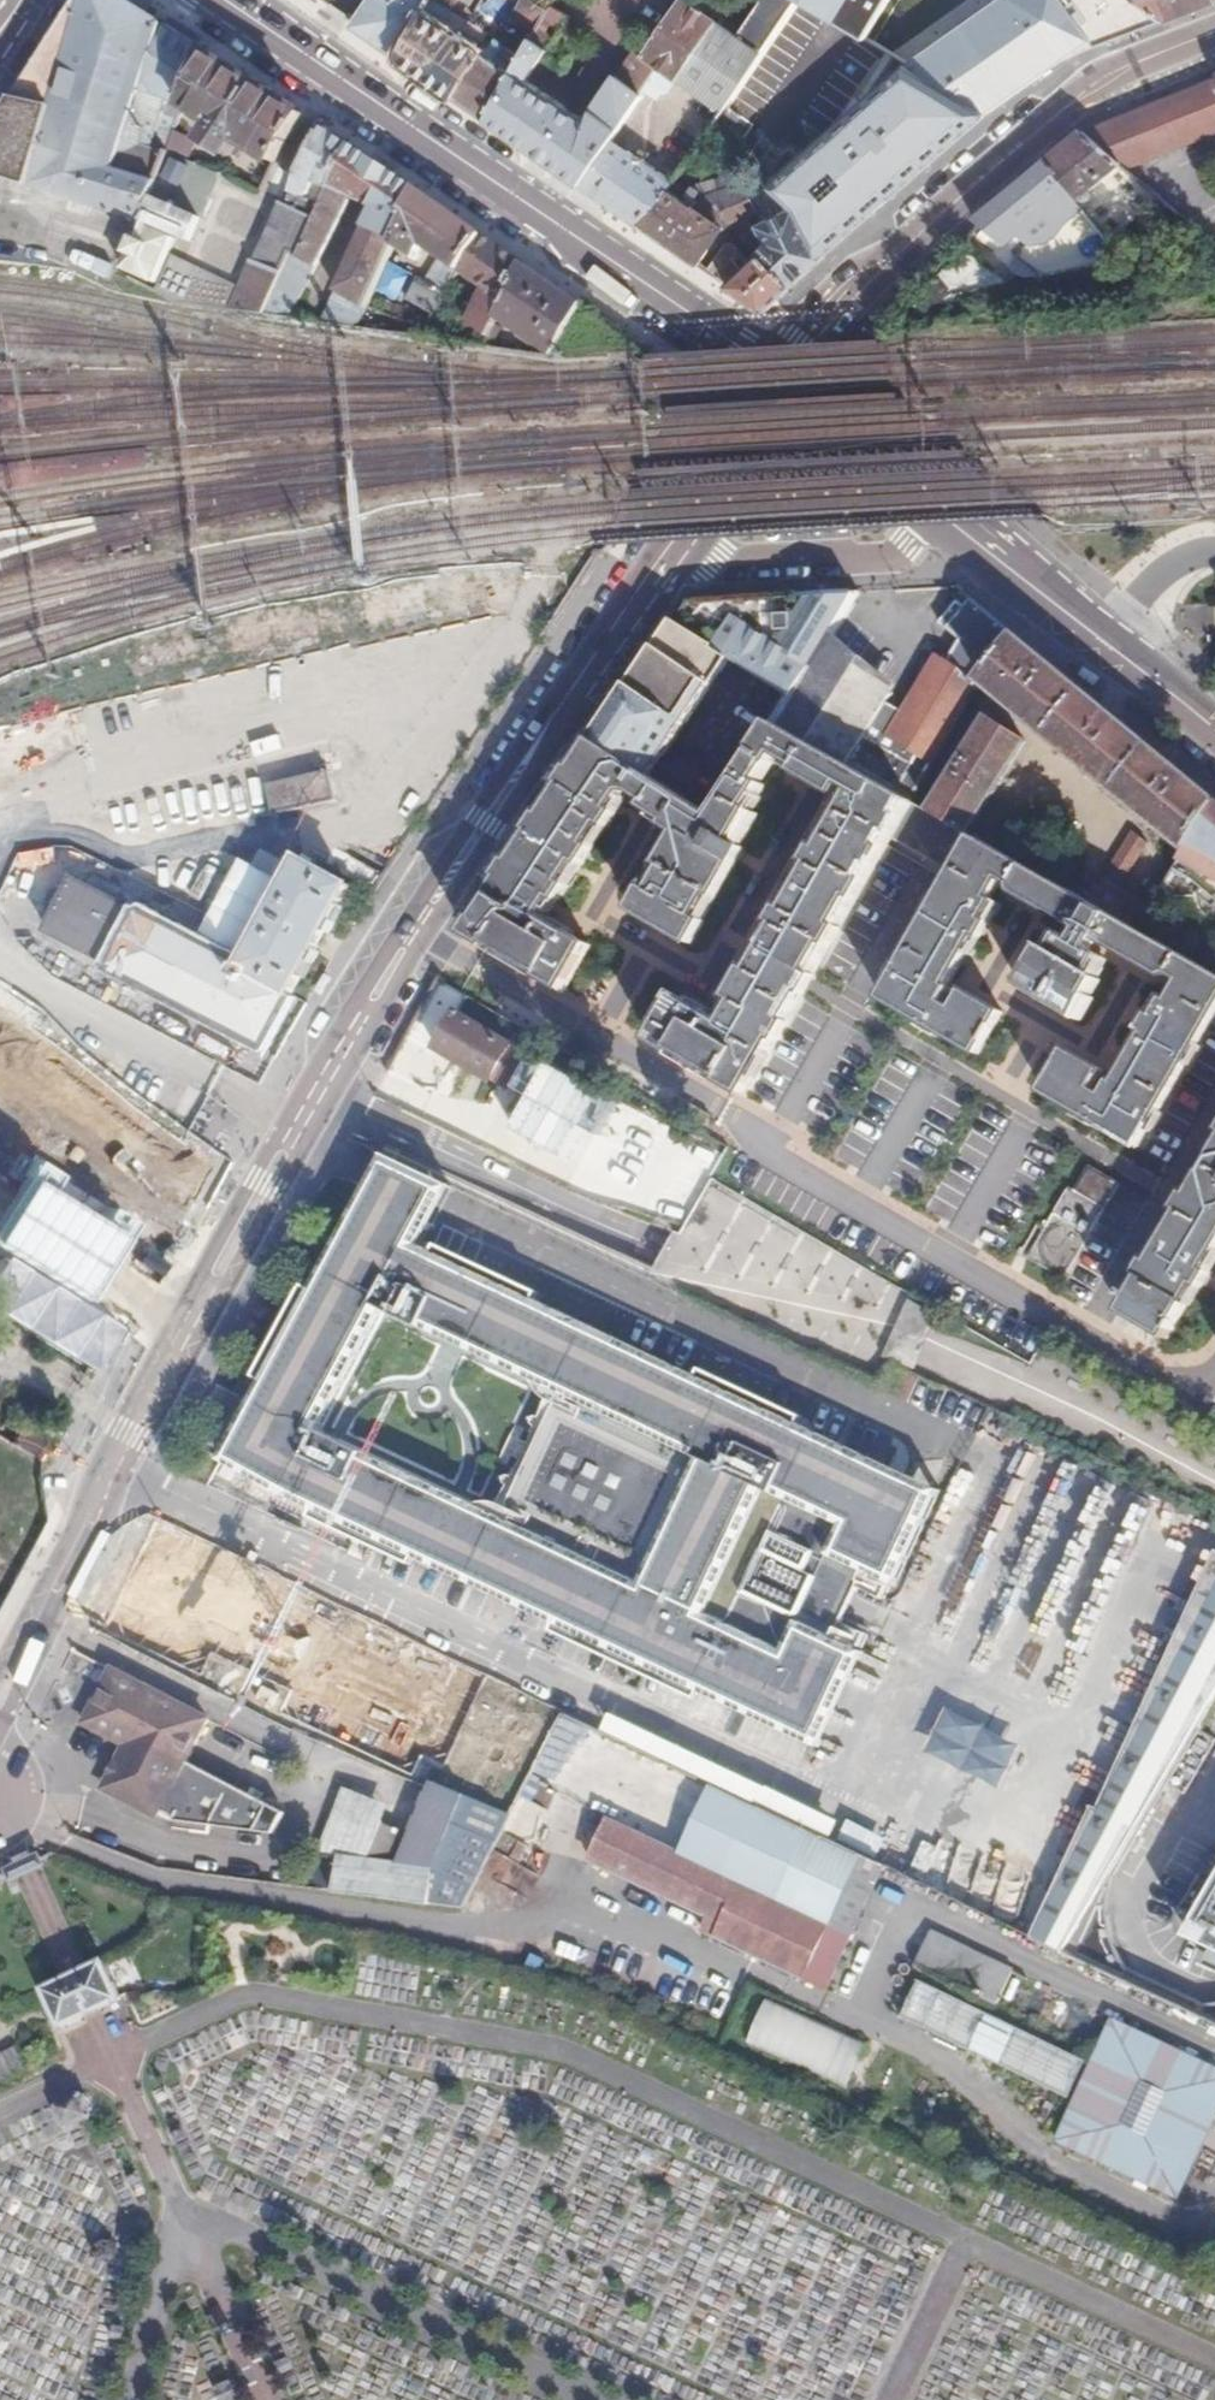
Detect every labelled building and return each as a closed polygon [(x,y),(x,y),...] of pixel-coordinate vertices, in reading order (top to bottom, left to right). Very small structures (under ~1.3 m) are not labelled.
[(3,114),(0,125),(0,176),(138,214),(121,267),(185,300),(266,312),(285,274),(255,258),(239,288),(198,268),(195,273),(167,259),(176,233),(197,241),(216,196),(161,173),(160,176),(113,158),(167,22),(131,0),(80,0),(3,114)] [(400,57),(431,0),(369,0),(353,23),(400,57)] [(400,57),(480,113),(489,119),(525,52),(494,35),(484,48),(447,22),(461,0),(431,0),(400,57)] [(553,0),(523,0),(518,10),(540,24),(553,0)] [(645,50),(662,64),(646,87),(659,95),(663,89),(671,87),(679,75),(723,107),(801,0),(767,0),(744,33),(697,0),(683,0),(645,50)] [(826,11),(870,38),(892,0),(808,0),(826,11)] [(922,72),(989,113),(1091,32),(1104,43),(1169,20),(1141,0),(1012,0),(922,72)] [(1169,20),(1214,2),(1214,0),(1141,0),(1169,20)] [(190,102),(211,49),(167,22),(113,158),(160,176),(161,173),(190,102)] [(525,52),(489,119),(579,181),(612,134),(646,87),(662,64),(645,50),(641,47),(622,72),(619,70),(586,115),(529,76),(548,44),(535,33),(525,52)] [(284,93),(211,49),(190,102),(222,122),(211,141),(236,154),(247,137),(281,157),(311,109),(284,93)] [(784,195),(802,212),(837,251),(989,113),(922,72),(784,195)] [(1085,134),(1127,171),(1214,135),(1214,81),(1208,84),(1085,134)] [(356,142),(329,122),(304,169),(307,171),(299,185),(301,186),(294,198),(321,213),(356,142)] [(612,134),(579,181),(592,190),(626,144),(612,134)] [(1085,134),(1048,165),(1070,193),(1096,225),(1107,217),(1095,202),(1096,197),(1093,193),(1116,175),(1144,199),(1150,191),(1127,171),(1085,134)] [(372,153),(356,142),(321,213),(300,255),(316,264),(352,193),(372,153)] [(672,177),(626,144),(592,190),(639,222),(662,192),(672,177)] [(394,169),(372,153),(352,193),(374,208),(394,169)] [(1048,165),(976,224),(1026,265),(1039,255),(1036,251),(1050,239),(1036,221),(1070,193),(1048,165)] [(421,188),(394,169),(374,208),(319,319),(354,324),(394,242),(421,188)] [(662,192),(639,222),(701,265),(725,226),(763,214),(750,187),(688,196),(684,203),(662,192)] [(488,235),(421,188),(394,242),(417,258),(427,245),(445,258),(428,280),(421,275),(406,295),(433,315),(460,275),(488,235)] [(286,194),(255,258),(285,274),(296,254),(300,255),(321,213),(294,198),(286,194)] [(769,312),(837,251),(802,212),(771,227),(778,246),(749,270),(739,258),(718,277),(769,312)] [(526,263),(488,235),(460,275),(486,291),(466,324),(489,338),(498,323),(514,297),(508,293),(526,263)] [(285,274),(266,312),(287,315),(301,288),(303,288),(316,264),(300,255),(296,254),(285,274)] [(553,356),(586,304),(526,263),(508,293),(514,297),(498,323),(553,356)] [(444,622),(442,601),(424,602),(423,588),(364,593),(367,629),(444,622)] [(683,604),(673,620),(697,636),(730,658),(788,697),(824,642),(855,595),(683,604)] [(985,681),(1020,638),(968,595),(949,617),(969,632),(953,654),(985,681)] [(353,598),(321,604),(329,641),(361,635),(353,598)] [(313,608),(226,623),(232,660),(319,645),(313,608)] [(697,636),(673,620),(659,640),(673,650),(676,643),(688,651),(697,636)] [(125,651),(132,679),(201,662),(194,634),(125,651)] [(659,640),(599,730),(593,740),(650,776),(730,658),(697,636),(688,651),(676,643),(673,650),(659,640)] [(1020,638),(985,681),(1193,851),(1214,815),(1214,799),(1020,638)] [(824,642),(788,697),(773,721),(851,765),(893,692),(824,642)] [(901,744),(936,765),(985,681),(953,654),(901,744)] [(943,792),(933,811),(968,832),(979,811),(983,812),(1024,738),(983,715),(941,790),(943,792)] [(837,790),(851,765),(773,721),(710,815),(650,776),(635,792),(650,801),(646,806),(672,822),(669,827),(682,834),(651,886),(648,885),(634,909),(694,945),(708,921),(705,919),(746,848),(743,845),(760,814),(752,808),(764,785),(759,781),(775,755),(797,766),(793,773),(833,796),(837,790)] [(635,792),(650,776),(593,740),(463,934),(561,989),(562,990),(591,946),(546,914),(627,793),(635,792)] [(871,754),(862,771),(915,801),(924,785),(871,754)] [(862,771),(851,765),(837,790),(854,800),(718,1019),(676,996),(650,1040),(743,1093),(894,837),(915,801),(862,771)] [(251,838),(247,819),(337,799),(331,772),(215,799),(226,844),(251,838)] [(915,801),(894,837),(957,874),(978,837),(968,832),(933,811),(915,801)] [(1193,851),(1180,872),(1199,883),(1214,896),(1214,815),(1193,851)] [(0,836),(0,869),(35,863),(30,831),(0,836)] [(184,831),(146,833),(146,857),(185,856),(184,831)] [(978,837),(957,874),(883,998),(980,1053),(1004,1011),(967,990),(964,994),(949,985),(999,902),(993,898),(1005,880),(1018,887),(1020,896),(1084,932),(1078,945),(1067,939),(1057,956),(1048,952),(1039,969),(1037,967),(1023,989),(1084,1025),(1097,1003),(1094,1001),(1104,984),(1097,980),(1106,962),(1094,955),(1101,943),(1166,980),(1176,978),(1188,985),(1176,1003),(1171,1000),(1122,1085),(1107,1077),(1109,1073),(1071,1051),(1047,1092),(1140,1148),(1213,1025),(1214,1022),(1214,973),(1144,932),(1094,904),(978,837)] [(1136,837),(1094,904),(1144,932),(1156,912),(1123,892),(1152,846),(1136,837)] [(299,869),(245,968),(291,993),(318,944),(346,894),(311,875),(299,869)] [(291,993),(245,968),(77,879),(49,931),(264,1045),(286,1004),(291,993)] [(458,1014),(439,1047),(495,1078),(516,1045),(458,1014)] [(492,1126),(485,1144),(514,1156),(521,1138),(492,1126)] [(699,1163),(713,1171),(723,1153),(709,1145),(699,1163)] [(1123,1313),(1169,1339),(1214,1263),(1214,1158),(1123,1313)] [(451,1189),(386,1159),(376,1178),(357,1214),(422,1248),(442,1208),(451,1189)] [(1070,1186),(1029,1257),(1065,1278),(1118,1185),(1089,1170),(1077,1190),(1070,1186)] [(422,1248),(357,1214),(314,1292),(266,1383),(221,1463),(289,1500),(293,1494),(314,1505),(310,1512),(414,1561),(417,1553),(470,1579),(466,1586),(476,1591),(478,1582),(745,1710),(791,1732),(835,1638),(866,1572),(911,1477),(803,1426),(770,1410),(768,1412),(737,1400),(739,1395),(703,1378),(698,1387),(535,1311),(539,1303),(504,1287),(485,1325),(481,1323),(468,1351),(564,1395),(506,1519),(330,1437),(388,1315),(445,1341),(459,1312),(455,1311),(473,1272),(435,1255),(422,1248)] [(459,1312),(445,1341),(468,1351),(481,1323),(485,1325),(504,1287),(539,1303),(542,1294),(495,1272),(482,1267),(440,1247),(435,1255),(473,1272),(455,1311),(459,1312)] [(90,1363),(101,1344),(112,1327),(18,1272),(0,1261),(0,1310),(90,1363)] [(256,1379),(266,1383),(314,1292),(307,1289),(256,1379)] [(703,1378),(539,1303),(535,1311),(698,1387),(703,1378)] [(706,1371),(703,1378),(739,1395),(737,1400),(768,1412),(770,1410),(803,1426),(807,1417),(756,1394),(706,1371)] [(911,1477),(866,1572),(898,1585),(941,1491),(911,1477)] [(293,1494),(289,1500),(310,1512),(314,1505),(293,1494)] [(414,1561),(310,1512),(307,1519),(410,1568),(414,1561)] [(174,1532),(160,1564),(304,1628),(318,1596),(174,1532)] [(417,1553),(414,1561),(466,1586),(470,1579),(417,1553)] [(1000,1922),(1064,1952),(1214,1700),(1214,1557),(1000,1922)] [(147,1658),(172,1610),(107,1578),(83,1626),(147,1658)] [(478,1582),(476,1591),(554,1629),(551,1637),(697,1707),(700,1699),(817,1754),(865,1653),(835,1638),(791,1732),(745,1710),(478,1582)] [(328,1601),(322,1612),(332,1616),(336,1605),(328,1601)] [(376,1759),(416,1676),(363,1650),(323,1733),(376,1759)] [(1053,1658),(1051,1705),(1079,1706),(1082,1659),(1053,1658)] [(214,1721),(114,1674),(89,1725),(133,1746),(110,1791),(163,1817),(167,1811),(182,1818),(180,1822),(282,1833),(291,1812),(194,1764),(214,1721)] [(929,1755),(1004,1790),(1024,1748),(950,1713),(929,1755)] [(346,1792),(304,1881),(465,1890),(509,1809),(435,1782),(432,1787),(406,1837),(380,1824),(386,1812),(346,1792)] [(585,1852),(715,1915),(735,1871),(605,1808),(585,1852)] [(853,1852),(819,1836),(788,1896),(735,1871),(715,1915),(708,1930),(820,1984),(847,1925),(825,1914),(853,1852)] [(825,1914),(847,1925),(876,1863),(853,1852),(825,1914)] [(1189,1934),(1214,1946),(1214,1890),(1189,1934)] [(910,1965),(913,1967),(973,1995),(964,2013),(955,2034),(972,2041),(988,2008),(1007,1968),(926,1931),(910,1965)] [(108,1950),(82,1964),(104,2002),(111,1999),(129,1989),(108,1950)] [(71,1970),(58,1977),(81,2015),(92,2009),(104,2002),(82,1964),(71,1970)] [(973,1995),(913,1967),(905,1984),(964,2013),(973,1995)] [(81,2015),(58,1977),(46,1984),(67,2022),(81,2015)] [(767,2000),(748,2045),(848,2089),(867,2044),(767,2000)] [(988,2008),(972,2041),(1063,2083),(1065,2080),(1180,2135),(1193,2106),(988,2008)] [(0,2061),(0,2082),(32,2065),(23,2049),(0,2061)] [(1214,2163),(1214,2128),(1213,2128),(1205,2161),(1214,2163)]
